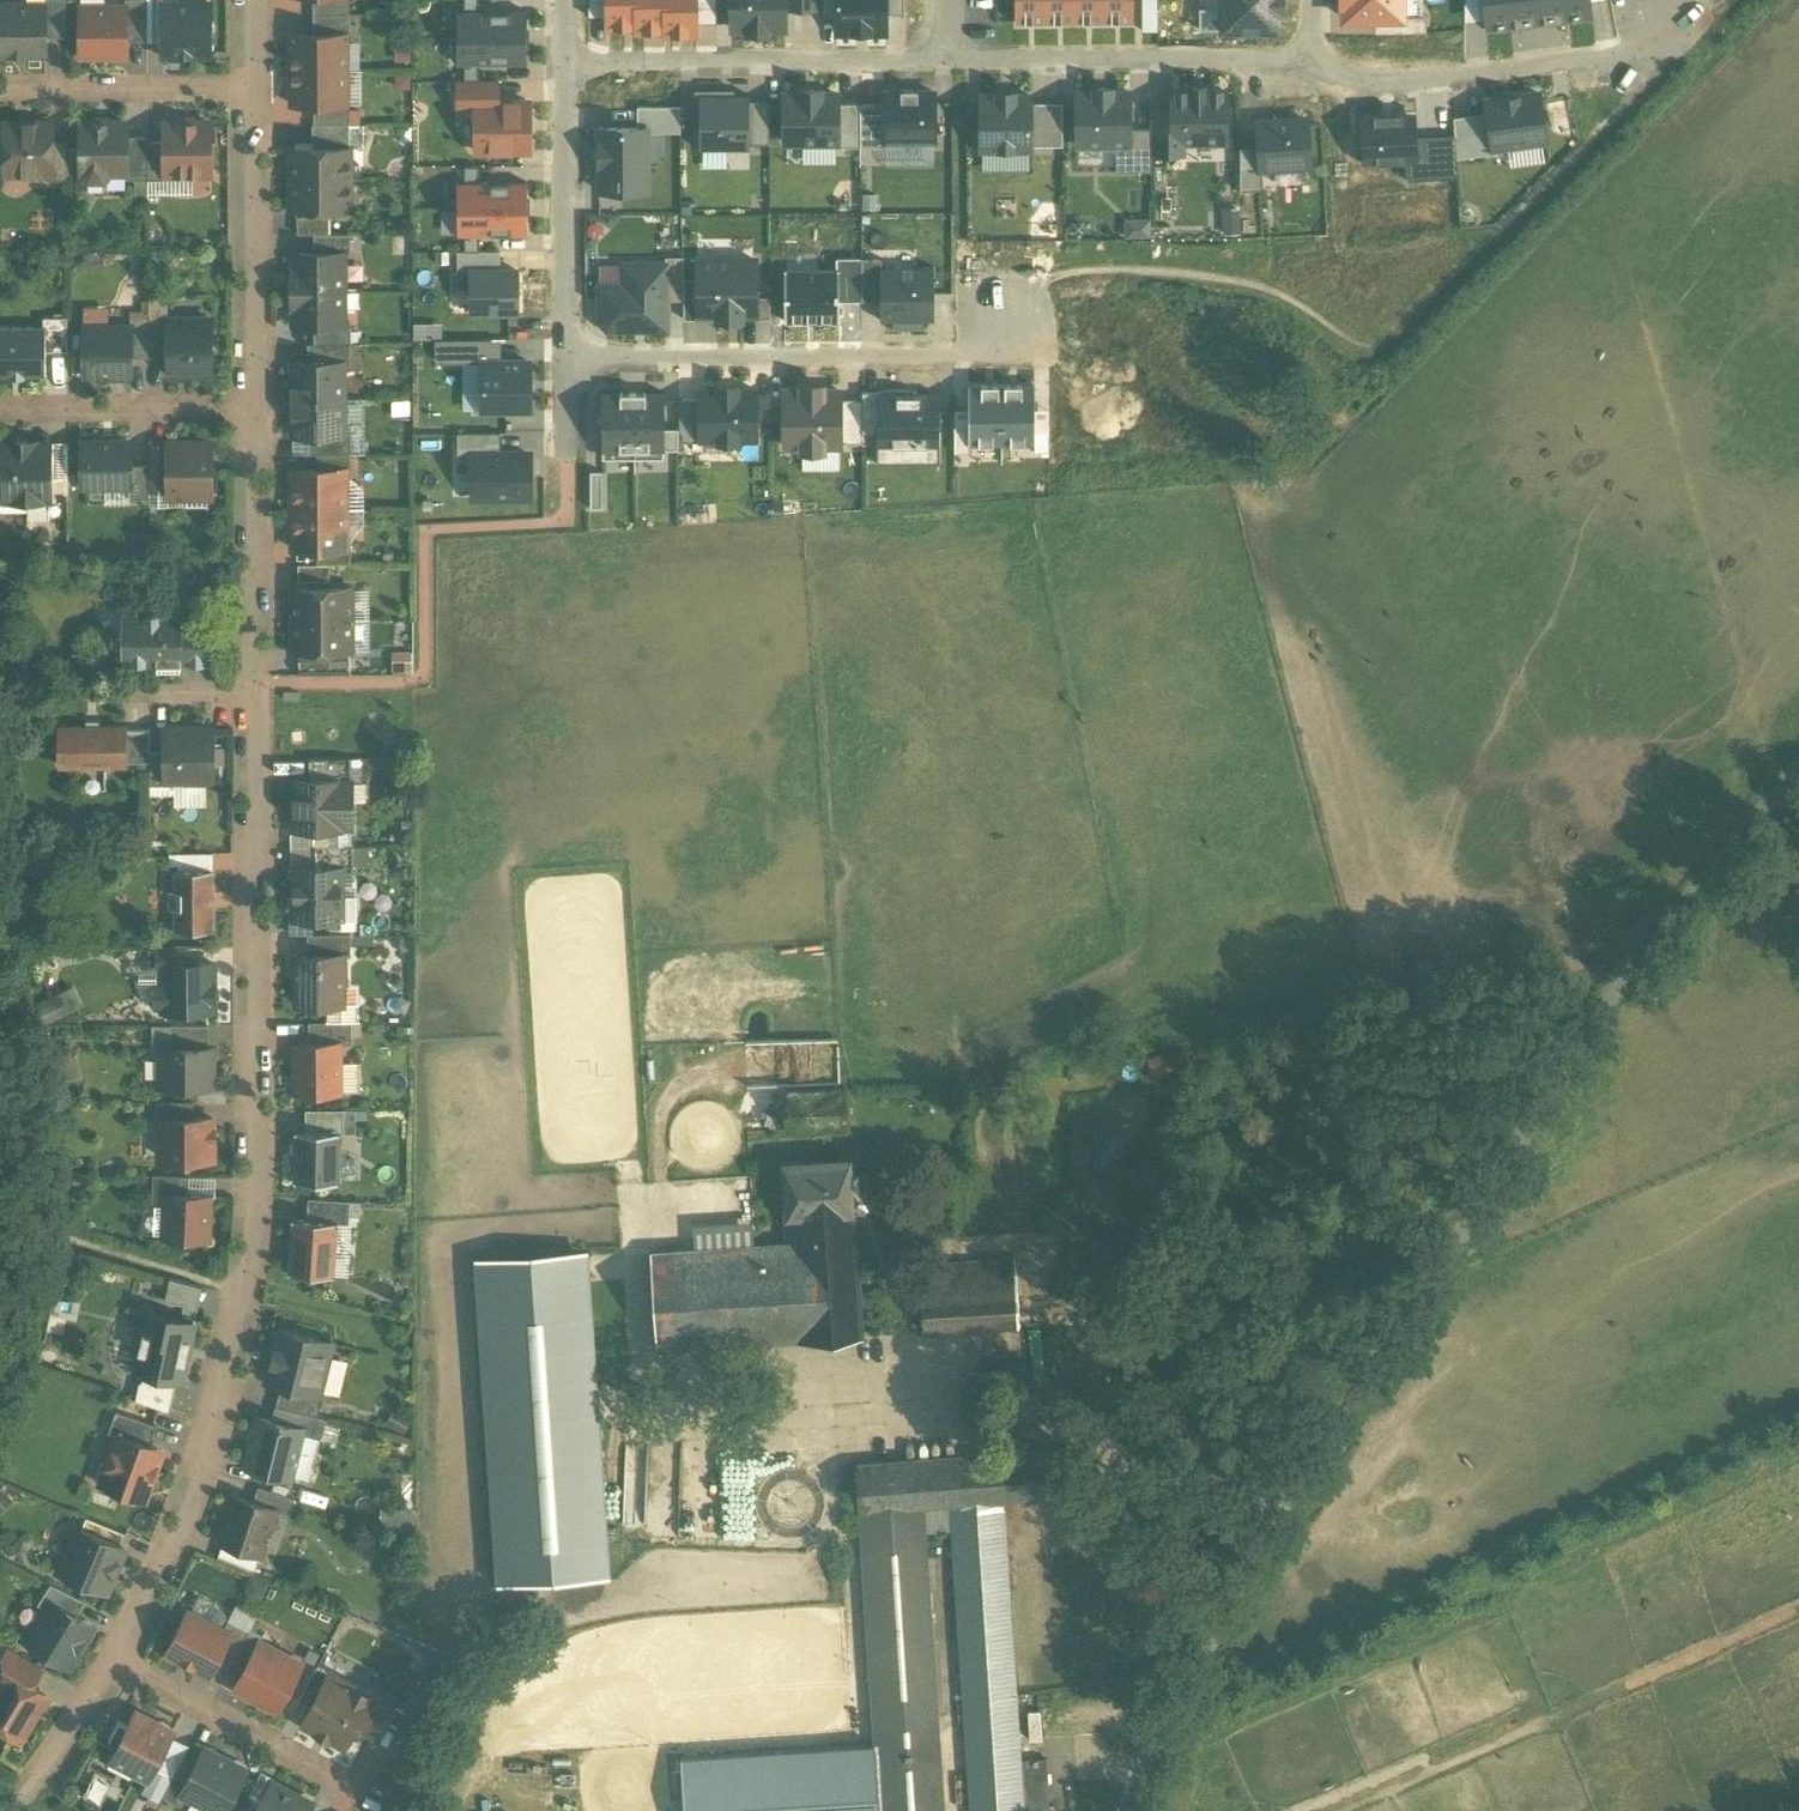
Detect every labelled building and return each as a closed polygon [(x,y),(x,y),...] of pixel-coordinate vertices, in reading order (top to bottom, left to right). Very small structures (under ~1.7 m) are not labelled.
[(46,2),(43,6),(46,6),(46,37),(66,37),(66,0),(46,0),(46,2)] [(125,8),(126,8),(126,41),(148,41),(148,0),(125,0),(125,8)] [(162,3),(182,3),(182,0),(148,0),(148,41),(162,41),(162,3)] [(182,3),(162,3),(162,41),(162,55),(210,55),(210,35),(211,34),(213,33),(213,31),(214,29),(213,27),(213,25),(211,23),(210,22),(210,2),(204,2),(204,0),(182,0),(182,3)] [(313,15),(349,14),(349,0),(313,0),(313,15)] [(464,10),(479,10),(479,0),(464,0),(464,10)] [(607,0),(588,0),(588,17),(608,16),(607,0)] [(608,26),(636,26),(637,0),(607,0),(608,16),(608,26)] [(636,26),(636,29),(665,29),(666,0),(637,0),(636,26)] [(665,29),(665,33),(696,33),(696,23),(696,0),(666,0),(665,29)] [(696,23),(717,23),(716,0),(696,0),(696,23)] [(732,28),(750,28),(750,33),(767,33),(767,28),(785,28),(785,7),(785,0),(732,0),(732,28)] [(837,32),(886,32),(886,14),(886,0),(837,0),(837,32)] [(886,14),(903,14),(903,0),(886,0),(886,14)] [(1015,22),(1027,22),(1027,17),(1044,17),(1044,21),(1050,21),(1050,0),(1015,0),(1015,22)] [(1050,21),(1056,21),(1055,17),(1073,16),(1073,22),(1079,22),(1078,0),(1050,0),(1050,21)] [(1079,22),(1084,22),(1084,17),(1101,17),(1101,21),(1108,21),(1108,0),(1078,0),(1079,22)] [(1108,21),(1113,21),(1113,17),(1130,16),(1130,21),(1134,21),(1134,0),(1108,0),(1108,21)] [(1200,30),(1279,29),(1278,10),(1282,10),(1282,0),(1222,0),(1222,9),(1200,9),(1200,30)] [(1406,0),(1340,0),(1340,22),(1406,21),(1406,0)] [(1485,30),(1539,24),(1536,0),(1482,0),(1485,30)] [(1539,24),(1593,17),(1591,0),(1536,0),(1539,24)] [(23,2),(7,2),(3,6),(0,6),(0,56),(27,56),(27,53),(46,54),(46,37),(46,6),(43,6),(26,6),(23,2)] [(125,8),(81,8),(81,56),(126,56),(126,41),(126,8),(125,8)] [(464,10),(457,10),(457,37),(527,37),(527,10),(479,10),(464,10)] [(349,14),(313,15),(313,35),(345,35),(346,36),(349,36),(349,14)] [(313,35),(292,35),(292,70),(346,69),(346,36),(345,35),(313,35)] [(457,37),(457,64),(464,64),(479,64),(527,63),(527,37),(457,37)] [(464,64),(464,80),(479,80),(479,64),(464,64)] [(346,69),(292,70),(292,104),(314,104),(346,104),(346,103),(346,69)] [(499,101),(498,80),(479,80),(464,80),(458,80),(458,106),(476,106),(476,102),(499,101)] [(1115,144),(1130,144),(1130,129),(1129,93),(1112,93),(1112,88),(1095,89),(1095,93),(1076,93),(1077,145),(1115,144)] [(1172,112),(1173,142),(1182,142),(1226,141),(1225,91),(1207,92),(1207,88),(1190,88),(1190,92),(1172,92),(1172,112)] [(934,140),(934,92),(918,92),(917,89),(901,89),(901,92),(884,92),(884,104),(884,140),(886,140),(903,140),(907,145),(919,144),(924,140),(934,140)] [(700,116),(700,149),(750,149),(750,144),(749,101),(749,95),(734,95),(734,90),(731,90),(731,95),(722,95),(722,90),(694,90),(695,116),(700,116)] [(836,142),(838,142),(838,104),(838,95),(821,95),(821,90),(801,90),(801,95),(784,95),(784,143),(836,142)] [(998,96),(981,96),(981,149),(1031,149),(1031,146),(1031,103),(1030,96),(1014,96),(1014,92),(998,92),(998,96)] [(1541,141),(1546,141),(1539,93),(1486,101),(1488,113),(1493,148),(1495,148),(1508,146),(1541,141)] [(476,151),(529,151),(529,101),(499,101),(476,102),(476,106),(476,151)] [(769,101),(749,101),(750,144),(770,144),(769,101)] [(346,104),(314,104),(314,124),(349,124),(350,124),(349,103),(346,103),(346,104)] [(1031,146),(1062,146),(1062,103),(1031,103),(1031,146)] [(836,147),(861,147),(860,104),(838,104),(838,142),(836,142),(836,147)] [(884,104),(860,104),(861,147),(886,147),(886,140),(884,140),(884,104)] [(648,133),(680,133),(680,107),(638,107),(638,128),(648,128),(648,133)] [(1151,112),(1151,129),(1151,152),(1182,152),(1182,142),(1173,142),(1172,112),(1151,112)] [(1416,113),(1360,116),(1362,164),(1405,162),(1406,181),(1419,180),(1417,137),(1416,113)] [(1488,113),(1454,118),(1455,135),(1456,160),(1495,154),(1495,148),(1493,148),(1488,113)] [(1310,165),(1307,119),(1257,123),(1258,147),(1260,168),(1310,165)] [(210,122),(165,123),(165,142),(165,174),(167,174),(192,174),(210,174),(210,122)] [(52,123),(4,123),(5,173),(46,173),(52,173),(52,148),(52,123)] [(127,123),(81,123),(81,173),(83,173),(83,176),(88,180),(103,180),(107,175),(107,173),(125,173),(127,173),(127,137),(127,123)] [(314,124),(312,124),(312,148),(349,148),(349,124),(314,124)] [(648,128),(638,128),(599,128),(599,190),(648,191),(648,133),(648,128)] [(1151,129),(1130,129),(1130,144),(1115,144),(1115,172),(1151,172),(1151,152),(1151,129)] [(1417,137),(1419,180),(1457,179),(1456,160),(1455,135),(1417,137)] [(148,137),(127,137),(127,173),(125,173),(125,180),(148,180),(148,142),(148,137)] [(1541,141),(1508,146),(1510,166),(1544,161),(1541,141)] [(165,142),(148,142),(148,180),(167,180),(167,174),(165,174),(165,142)] [(1258,147),(1240,148),(1240,191),(1263,190),(1262,168),(1260,168),(1258,147)] [(66,148),(52,148),(52,173),(46,173),(46,181),(67,180),(66,148)] [(349,148),(312,148),(292,148),(292,179),(349,179),(349,148)] [(479,165),(464,165),(464,181),(479,181),(479,165)] [(192,174),(167,174),(167,180),(148,180),(148,201),(157,201),(157,195),(192,195),(192,174)] [(349,179),(292,179),(292,210),(350,210),(349,179)] [(464,181),(457,181),(457,208),(527,208),(527,181),(479,181),(464,181)] [(457,208),(457,235),(465,235),(479,235),(527,235),(527,208),(457,208)] [(329,217),(297,217),(297,234),(314,235),(329,234),(329,217)] [(329,234),(314,235),(314,253),(343,253),(343,255),(350,255),(350,234),(329,234)] [(465,235),(465,251),(480,251),(479,235),(465,235)] [(470,271),(500,270),(500,251),(480,251),(465,251),(457,251),(457,271),(469,271),(470,271)] [(314,253),(294,253),(294,269),(293,269),(293,289),(343,289),(343,255),(343,253),(314,253)] [(667,264),(667,300),(684,300),(684,279),(684,257),(666,257),(666,264),(667,264)] [(836,270),(839,270),(839,301),(861,301),(860,258),(836,258),(836,270)] [(882,258),(860,258),(861,301),(880,301),(880,267),(882,267),(882,258)] [(698,279),(698,314),(700,314),(717,314),(717,319),(741,319),(741,314),(756,314),(756,297),(756,259),(698,259),(698,279)] [(608,329),(667,329),(667,300),(667,264),(666,264),(628,264),(628,279),(622,285),(600,285),(600,322),(608,329)] [(880,320),(934,320),(934,267),(882,267),(880,267),(880,301),(880,320)] [(470,312),(518,312),(518,271),(500,270),(470,271),(470,312)] [(836,270),(784,270),(785,321),(839,321),(839,301),(839,270),(836,270)] [(469,271),(457,271),(451,271),(451,295),(469,295),(469,271)] [(700,314),(698,314),(698,279),(684,279),(684,300),(684,319),(700,319),(700,314)] [(343,289),(293,289),(293,310),(294,310),(294,325),(307,325),(314,325),(343,325),(343,323),(343,289)] [(756,297),(756,314),(756,319),(770,319),(770,297),(756,297)] [(67,317),(43,317),(43,327),(46,327),(46,351),(67,351),(67,317)] [(149,358),(149,318),(130,318),(130,326),(131,326),(131,358),(149,358)] [(168,319),(149,319),(149,318),(149,358),(168,358),(168,319)] [(212,319),(168,319),(168,358),(169,374),(212,374),(212,319)] [(343,325),(314,325),(314,344),(350,344),(350,323),(343,323),(343,325)] [(130,326),(84,326),(84,375),(132,374),(131,358),(131,326),(130,326)] [(0,327),(0,375),(9,375),(9,377),(25,377),(25,375),(46,375),(46,351),(46,327),(43,327),(0,327)] [(475,339),(451,340),(452,363),(476,362),(475,339)] [(314,344),(307,344),(307,363),(343,363),(343,365),(350,365),(350,344),(314,344)] [(530,410),(530,362),(487,362),(482,362),(482,410),(530,410)] [(307,363),(292,363),(293,399),(343,399),(343,365),(343,363),(307,363)] [(840,400),(840,391),(823,391),(823,385),(802,386),(802,390),(785,391),(785,446),(802,445),(802,451),(823,450),(823,446),(840,445),(840,443),(840,400)] [(1035,385),(968,385),(969,445),(1035,444),(1035,385)] [(756,439),(756,389),(738,389),(738,386),(718,386),(718,390),(699,390),(700,399),(700,440),(718,439),(718,442),(738,442),(738,439),(756,439)] [(635,392),(601,393),(602,450),(617,450),(617,458),(635,458),(635,392)] [(664,392),(635,392),(635,458),(653,458),(653,450),(664,450),(664,428),(664,392)] [(877,433),(877,395),(862,395),(862,400),(862,433),(877,433)] [(877,433),(877,463),(881,463),(881,456),(916,456),(916,445),(939,445),(939,395),(877,395),(877,433)] [(365,398),(343,399),(343,433),(351,433),(351,454),(366,453),(365,398)] [(343,399),(293,399),(293,435),(308,435),(343,435),(343,433),(343,399)] [(700,399),(679,399),(679,428),(679,442),(702,442),(702,440),(700,440),(700,399)] [(840,443),(862,443),(862,433),(862,400),(840,400),(840,443)] [(679,442),(679,428),(664,428),(664,450),(679,450),(679,442)] [(500,432),(457,432),(457,455),(472,455),(472,454),(500,453),(500,432)] [(343,435),(308,435),(308,454),(317,454),(351,454),(351,433),(343,433),(343,435)] [(68,499),(68,441),(50,442),(50,499),(68,499)] [(130,441),(82,441),(82,485),(129,485),(131,485),(131,466),(130,441)] [(211,441),(168,442),(168,446),(168,486),(168,497),(187,497),(187,505),(207,505),(207,496),(211,496),(211,441)] [(50,442),(2,442),(2,487),(2,499),(28,499),(50,499),(50,442)] [(940,445),(939,445),(916,445),(916,456),(881,456),(881,463),(940,463),(940,445)] [(168,486),(168,446),(149,446),(149,466),(149,489),(165,489),(168,486)] [(602,459),(617,458),(617,450),(602,450),(602,459)] [(530,496),(530,453),(500,453),(472,454),(472,455),(473,496),(530,496)] [(351,454),(317,454),(317,469),(345,469),(345,478),(351,478),(351,454)] [(149,466),(131,466),(131,485),(129,485),(129,499),(149,499),(149,489),(149,466)] [(317,469),(293,470),(293,509),(345,509),(345,478),(345,469),(317,469)] [(602,471),(590,471),(591,507),(603,507),(602,471)] [(364,526),(365,482),(351,482),(351,526),(364,526)] [(0,487),(0,509),(28,509),(28,499),(2,499),(2,487),(0,487)] [(345,509),(293,509),(293,549),(317,549),(345,548),(345,539),(345,509)] [(345,548),(317,549),(317,564),(329,564),(351,564),(351,539),(345,539),(345,548)] [(317,564),(298,564),(298,581),(329,581),(329,564),(317,564)] [(351,588),(293,588),(293,619),(351,619),(351,588)] [(156,665),(156,612),(136,612),(136,620),(121,620),(122,642),(129,642),(129,665),(156,665)] [(156,612),(156,665),(183,665),(183,653),(183,617),(182,612),(156,612)] [(212,617),(183,617),(183,653),(212,653),(212,617)] [(351,619),(293,619),(294,650),(351,650),(351,619)] [(411,651),(392,652),(392,672),(412,672),(411,651)] [(330,657),(299,657),(299,674),(331,674),(330,657)] [(126,727),(99,727),(99,724),(86,724),(86,727),(59,728),(59,764),(126,764),(126,762),(126,729),(126,727)] [(196,729),(194,727),(177,727),(175,729),(165,729),(165,751),(165,779),(174,779),(184,779),(187,782),(207,782),(209,779),(213,779),(212,728),(196,729)] [(150,729),(126,729),(126,762),(150,761),(150,752),(150,729)] [(165,779),(165,751),(150,752),(150,761),(150,784),(174,784),(174,779),(165,779)] [(352,758),(309,758),(309,779),(340,779),(340,781),(352,781),(352,758)] [(309,779),(294,779),(294,830),(340,829),(340,781),(340,779),(309,779)] [(353,846),(315,846),(315,866),(340,866),(340,873),(354,873),(353,846)] [(189,852),(170,852),(170,864),(178,864),(189,863),(189,852)] [(213,852),(189,852),(189,863),(178,864),(178,869),(213,869),(213,852)] [(315,866),(301,867),(301,877),(294,884),(295,919),(340,919),(340,873),(340,866),(315,866)] [(178,869),(174,869),(174,871),(175,871),(175,890),(169,890),(169,908),(175,908),(175,928),(174,928),(174,930),(185,930),(185,933),(203,933),(203,930),(213,930),(213,907),(211,907),(211,891),(213,891),(213,869),(178,869)] [(351,934),(308,934),(308,955),(342,954),(342,956),(351,956),(351,934)] [(176,947),(156,947),(156,968),(163,968),(163,966),(176,966),(176,948),(176,947)] [(198,948),(176,948),(176,966),(186,966),(191,962),(198,962),(198,948)] [(308,955),(294,955),(295,975),(297,978),(298,1004),(301,1004),(304,1007),(322,1007),(324,1004),(343,1004),(342,984),(345,981),(345,962),(342,959),(342,956),(342,954),(308,955)] [(191,962),(186,966),(176,966),(163,966),(163,968),(163,984),(153,985),(147,991),(147,999),(153,1005),(163,1005),(163,1010),(213,1009),(213,999),(216,996),(216,986),(213,984),(213,962),(198,962),(191,962)] [(351,1021),(309,1022),(309,1043),(339,1043),(339,1044),(352,1044),(351,1021)] [(209,1024),(170,1024),(170,1047),(209,1047),(209,1024)] [(309,1043),(296,1043),(296,1092),(339,1091),(339,1044),(339,1043),(309,1043)] [(170,1047),(159,1047),(160,1085),(214,1085),(214,1047),(209,1047),(170,1047)] [(76,1053),(56,1057),(59,1078),(79,1074),(76,1053)] [(844,1087),(787,1089),(788,1130),(847,1128),(844,1087)] [(194,1101),(155,1101),(155,1119),(160,1119),(160,1117),(194,1117),(194,1101)] [(344,1109),(305,1109),(306,1131),(340,1132),(340,1133),(344,1134),(344,1109)] [(194,1117),(160,1117),(160,1119),(160,1143),(165,1143),(165,1157),(169,1160),(187,1160),(188,1158),(213,1158),(213,1139),(216,1134),(213,1128),(213,1117),(194,1117)] [(306,1131),(295,1131),(294,1182),(339,1183),(340,1133),(340,1132),(306,1131)] [(849,1158),(783,1162),(788,1242),(795,1340),(861,1336),(849,1158)] [(189,1175),(153,1174),(152,1204),(165,1205),(166,1193),(188,1194),(189,1175)] [(188,1194),(166,1193),(165,1205),(164,1236),(208,1238),(210,1195),(188,1194)] [(350,1200),(318,1198),(316,1220),(338,1221),(338,1222),(349,1223),(350,1200)] [(316,1220),(292,1218),(288,1273),(324,1275),(325,1258),(335,1259),(338,1222),(338,1221),(316,1220)] [(693,1223),(694,1248),(754,1244),(752,1220),(693,1223)] [(694,1248),(651,1250),(658,1349),(795,1340),(788,1242),(754,1244),(694,1248)] [(502,1579),(604,1572),(584,1255),(479,1261),(502,1579)] [(1015,1259),(919,1265),(923,1331),(1019,1326),(1015,1259)] [(202,1286),(170,1277),(165,1298),(184,1303),(183,1308),(196,1311),(202,1286)] [(194,1323),(148,1313),(144,1328),(138,1327),(132,1353),(138,1354),(135,1370),(143,1372),(177,1379),(181,1380),(194,1323)] [(332,1343),(279,1330),(267,1381),(281,1385),(313,1392),(313,1390),(317,1373),(326,1375),(331,1357),(329,1356),(332,1343)] [(177,1379),(143,1372),(141,1381),(174,1388),(177,1379)] [(141,1381),(139,1381),(135,1399),(169,1411),(174,1388),(141,1381)] [(313,1392),(281,1385),(276,1406),(276,1407),(317,1417),(318,1416),(323,1392),(313,1390),(313,1392)] [(317,1417),(276,1407),(273,1421),(303,1428),(301,1434),(321,1439),(326,1418),(318,1416),(317,1417)] [(156,1424),(116,1410),(108,1432),(117,1435),(118,1433),(149,1445),(156,1424)] [(273,1421),(258,1417),(246,1467),(290,1478),(301,1434),(303,1428),(273,1421)] [(149,1445),(118,1433),(117,1435),(107,1463),(101,1461),(95,1479),(101,1481),(100,1483),(145,1499),(163,1450),(149,1445)] [(1053,1450),(856,1465),(859,1510),(923,1506),(1002,1500),(1056,1496),(1053,1450)] [(294,1498),(258,1486),(253,1502),(276,1509),(275,1510),(289,1515),(294,1498)] [(253,1502),(235,1496),(220,1542),(223,1543),(247,1551),(260,1555),(261,1555),(275,1510),(276,1509),(253,1502)] [(951,1504),(953,1529),(972,1810),(1023,1810),(1019,1759),(1002,1500),(951,1504)] [(951,1504),(923,1506),(924,1531),(953,1529),(951,1504)] [(859,1510),(875,1744),(880,1810),(943,1810),(924,1531),(923,1506),(859,1510)] [(126,1532),(86,1516),(81,1529),(120,1545),(126,1532)] [(81,1529),(79,1529),(72,1532),(65,1549),(66,1552),(58,1571),(107,1591),(125,1547),(120,1545),(81,1529)] [(247,1551),(223,1543),(218,1558),(242,1568),(247,1551)] [(260,1555),(247,1551),(242,1568),(254,1573),(260,1555)] [(85,1601),(51,1583),(38,1604),(46,1609),(51,1601),(76,1616),(85,1601)] [(76,1616),(51,1601),(46,1609),(36,1626),(31,1623),(23,1637),(34,1644),(68,1665),(92,1626),(76,1616)] [(223,1630),(188,1612),(167,1652),(209,1675),(216,1661),(223,1649),(220,1647),(225,1639),(228,1633),(223,1630)] [(249,1630),(228,1620),(223,1630),(228,1633),(225,1639),(240,1647),(244,1639),(249,1630)] [(262,1635),(249,1629),(249,1630),(244,1639),(256,1646),(259,1641),(262,1635)] [(223,1649),(216,1661),(229,1668),(232,1663),(240,1647),(225,1639),(220,1647),(223,1649)] [(256,1646),(244,1639),(240,1647),(232,1663),(244,1669),(256,1646)] [(302,1663),(259,1641),(256,1646),(244,1669),(234,1688),(277,1710),(302,1663)] [(10,1647),(0,1664),(0,1680),(6,1670),(31,1685),(42,1667),(10,1647)] [(316,1666),(298,1700),(311,1707),(329,1673),(316,1666)] [(6,1670),(0,1680),(0,1727),(1,1727),(20,1739),(47,1695),(31,1685),(6,1670)] [(393,1706),(329,1673),(311,1707),(302,1723),(317,1731),(316,1733),(317,1733),(318,1732),(329,1737),(328,1739),(329,1739),(330,1738),(345,1746),(358,1720),(379,1732),(393,1706)] [(173,1731),(136,1712),(111,1759),(148,1779),(154,1766),(171,1735),(173,1731)] [(191,1741),(198,1727),(182,1720),(176,1733),(191,1741)] [(171,1735),(154,1766),(159,1768),(172,1776),(183,1755),(189,1744),(171,1735)] [(680,1757),(684,1810),(880,1810),(875,1744),(680,1757)] [(204,1747),(196,1763),(192,1771),(194,1773),(188,1784),(183,1794),(187,1796),(217,1810),(224,1810),(246,1769),(204,1747)] [(196,1763),(183,1755),(172,1776),(188,1784),(194,1773),(192,1771),(196,1763)] [(1019,1759),(1023,1810),(1054,1810),(1053,1804),(1049,1804),(1046,1757),(1019,1759)] [(172,1776),(159,1768),(147,1790),(151,1792),(147,1801),(156,1806),(162,1795),(172,1776)] [(188,1784),(172,1776),(162,1795),(182,1805),(187,1796),(183,1794),(188,1784)] [(271,1783),(256,1810),(308,1810),(312,1804),(271,1783)]
